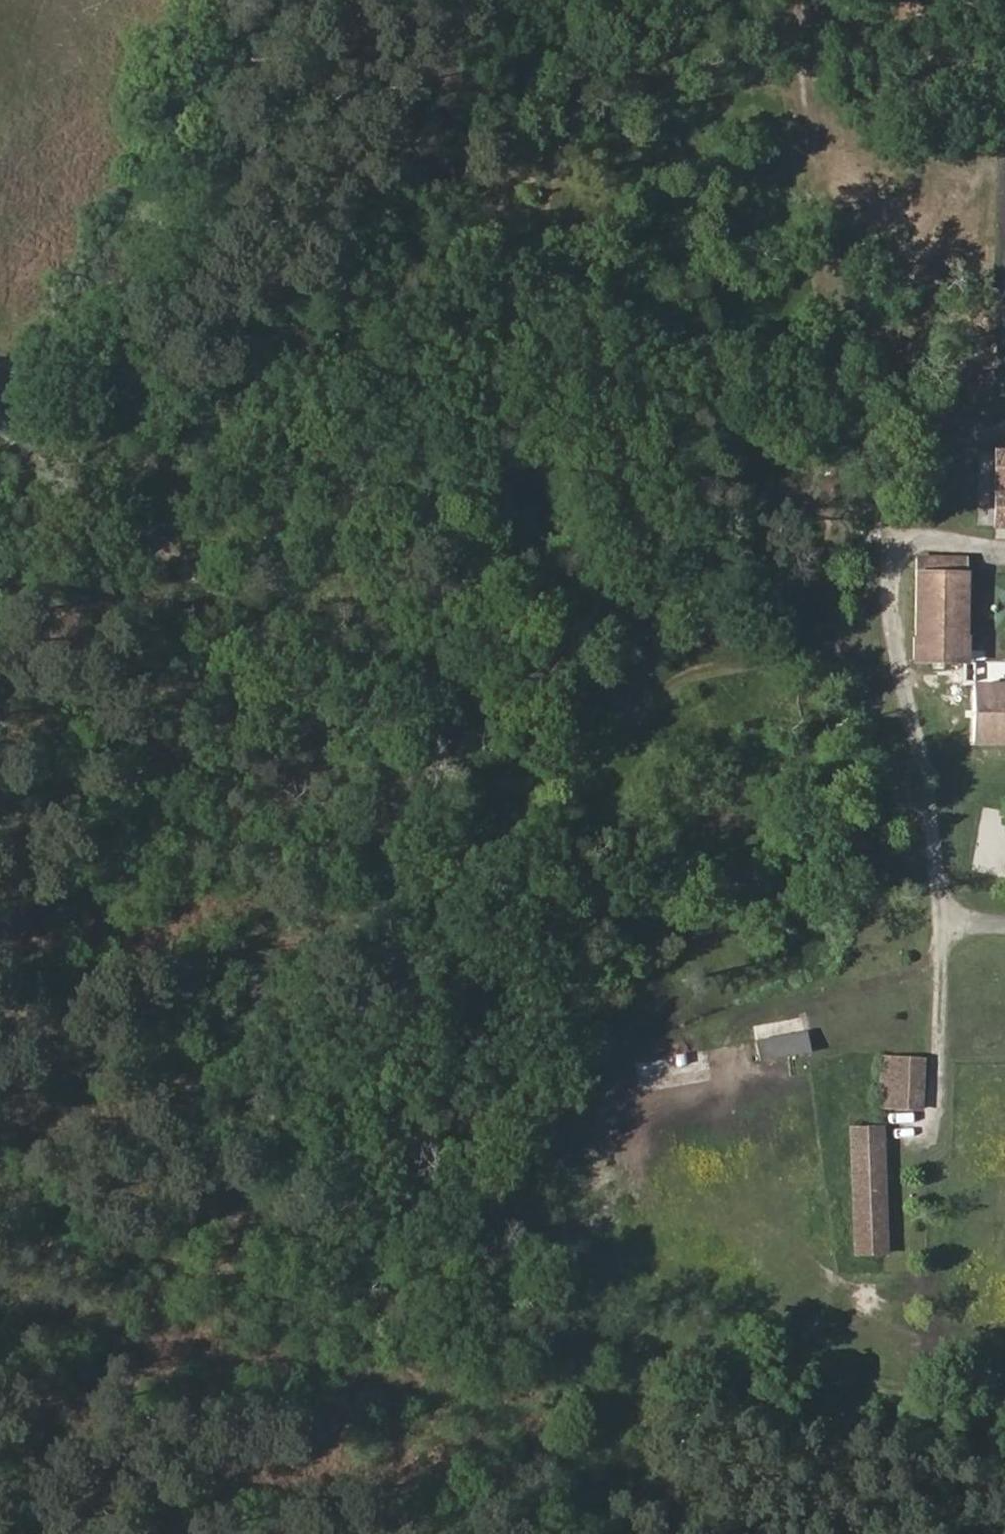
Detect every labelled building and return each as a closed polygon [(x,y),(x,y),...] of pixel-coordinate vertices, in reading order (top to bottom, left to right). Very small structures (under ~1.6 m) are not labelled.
[(996,451),(994,526),(1004,526),(1004,451),(996,451)] [(963,638),(965,559),(917,558),(915,637),(913,637),(913,662),(964,662),(965,638),(963,638)] [(989,688),(989,686),(973,686),(972,742),(988,742),(988,740),(1004,740),(1004,688),(989,688)] [(808,1052),(804,1031),(756,1040),(760,1061),(808,1052)] [(710,1069),(706,1049),(636,1061),(640,1082),(710,1069)] [(920,1109),(922,1059),(882,1058),(880,1107),(920,1109)] [(884,1252),(880,1127),(851,1129),(856,1253),(884,1252)]
